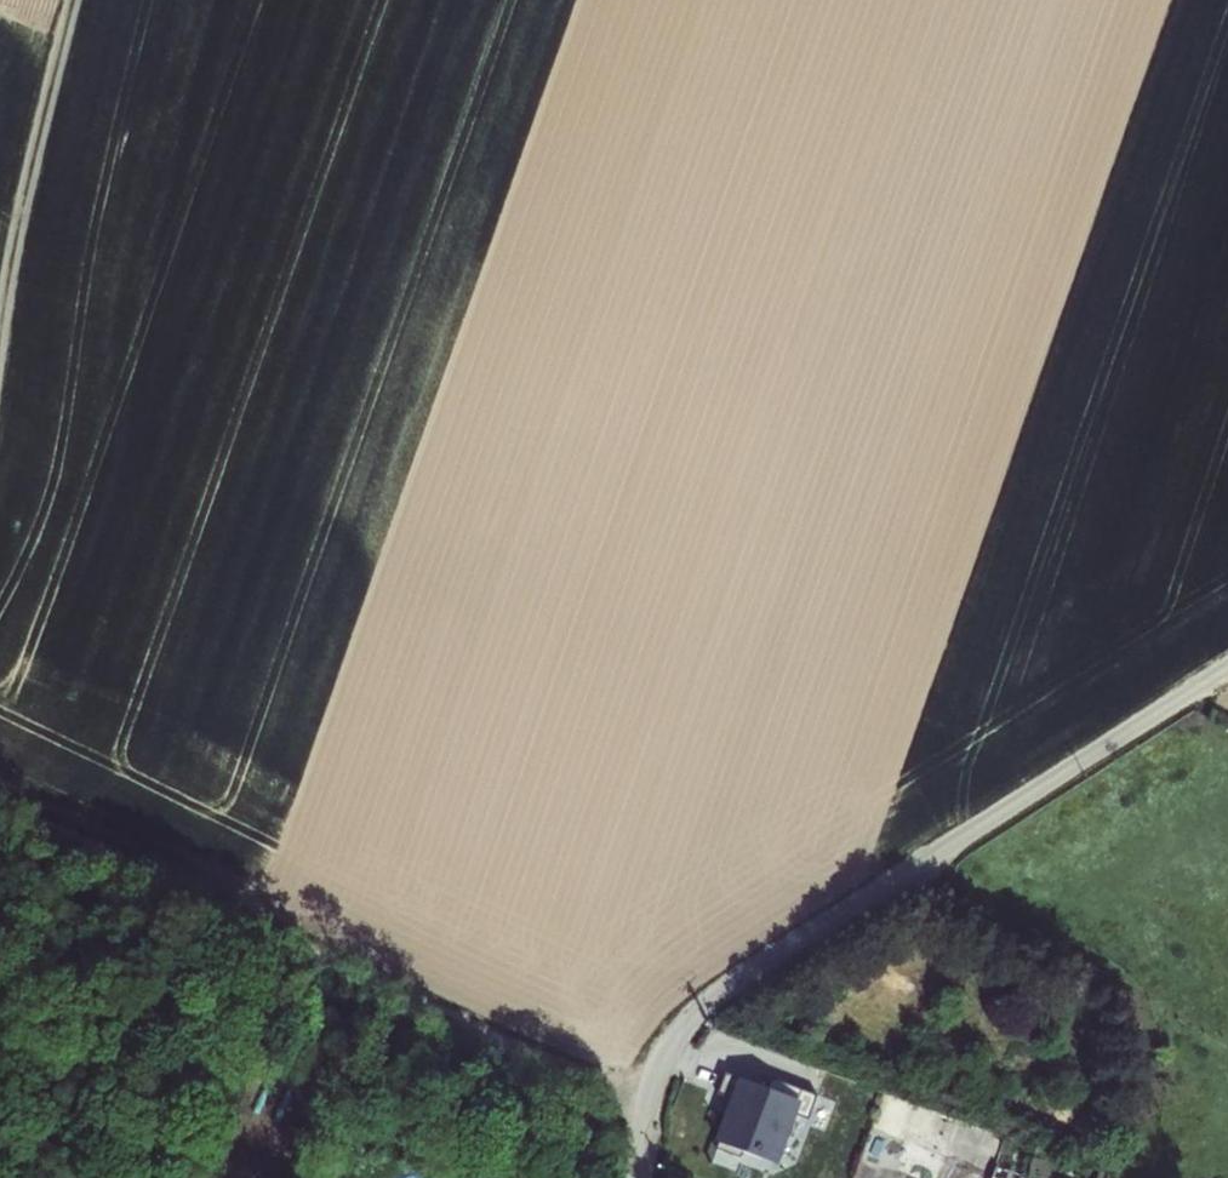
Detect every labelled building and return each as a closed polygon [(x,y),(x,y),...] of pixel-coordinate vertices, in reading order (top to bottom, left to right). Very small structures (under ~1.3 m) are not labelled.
[(822,1091),(775,1074),(771,1085),(730,1070),(722,1092),(739,1098),(722,1147),(745,1156),(749,1144),(781,1155),(797,1110),(813,1115),(822,1091)] [(749,1144),(748,1149),(779,1160),(781,1155),(749,1144)]
